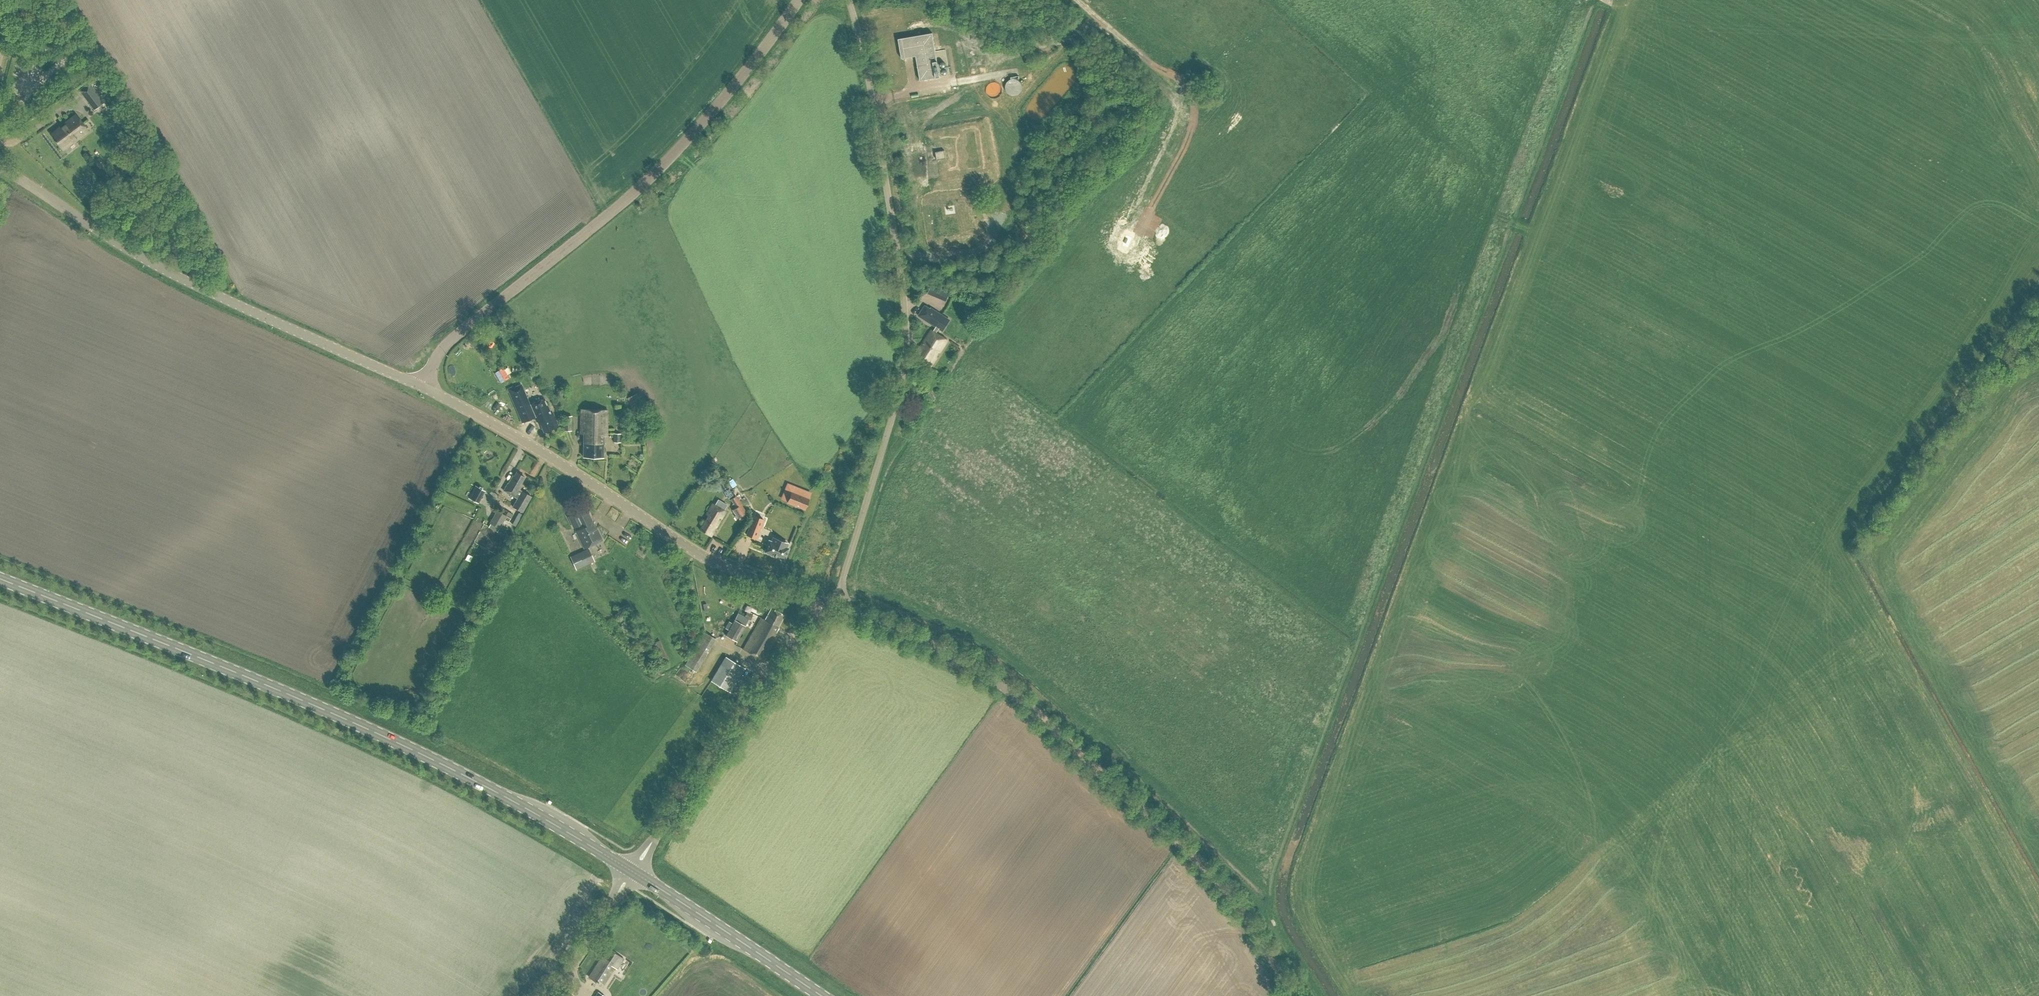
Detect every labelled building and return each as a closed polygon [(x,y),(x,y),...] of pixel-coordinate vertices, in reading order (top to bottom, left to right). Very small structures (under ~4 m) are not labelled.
[(933,33),(899,39),(902,58),(916,56),(921,80),(942,76),(950,75),(945,49),(936,51),(933,33)] [(1014,95),(1016,95),(1017,95),(1018,94),(1019,93),(1020,93),(1020,92),(1021,91),(1022,90),(1022,88),(1022,87),(1022,85),(1022,84),(1021,82),(1020,81),(1019,80),(1018,79),(1017,79),(1015,79),(1014,78),(1012,79),(1011,79),(1010,79),(1008,80),(1007,82),(1006,83),(1006,84),(1006,86),(1005,87),(1006,89),(1006,90),(1006,91),(1007,92),(1009,94),(1010,94),(1011,95),(1013,95),(1014,95)] [(994,98),(996,98),(997,98),(998,97),(999,96),(1000,96),(1000,95),(1001,94),(1002,93),(1002,91),(1002,90),(1002,89),(1002,87),(1001,86),(1000,85),(999,84),(998,83),(997,82),(996,82),(994,82),(993,82),(991,82),(990,83),(989,84),(988,85),(987,86),(986,87),(986,89),(986,90),(986,92),(986,93),(987,94),(988,95),(989,97),(990,97),(991,98),(993,98),(994,98)] [(87,101),(94,109),(104,101),(98,93),(87,101)] [(51,133),(63,150),(88,131),(75,114),(51,133)] [(936,152),(938,159),(946,158),(945,151),(936,152)] [(928,152),(918,154),(919,163),(929,161),(928,152)] [(650,205),(645,211),(649,214),(654,209),(650,205)] [(946,301),(950,291),(932,284),(928,294),(946,301)] [(932,328),(915,354),(930,365),(937,355),(934,354),(937,349),(940,351),(948,339),(937,331),(946,317),(931,307),(930,308),(925,304),(918,315),(936,327),(934,330),(932,328)] [(489,328),(485,332),(490,338),(492,340),(495,337),(489,328)] [(521,383),(507,389),(509,393),(514,404),(522,423),(534,417),(535,417),(530,405),(521,383)] [(551,415),(544,399),(530,405),(535,417),(534,417),(536,422),(539,421),(543,432),(558,426),(553,414),(551,415)] [(608,403),(613,415),(620,412),(615,400),(608,403)] [(580,433),(581,433),(583,433),(583,434),(583,457),(585,457),(603,457),(604,444),(604,435),(607,435),(608,410),(582,410),(580,410),(580,433)] [(762,467),(772,460),(768,454),(757,461),(762,467)] [(755,475),(762,471),(754,457),(746,461),(755,475)] [(770,463),(766,465),(771,475),(775,473),(770,463)] [(525,478),(516,473),(514,476),(513,475),(508,483),(504,490),(517,498),(513,506),(523,512),(532,496),(520,490),(523,485),(521,484),(525,478)] [(732,487),(736,484),(735,482),(732,478),(731,479),(728,481),(732,487)] [(717,481),(712,483),(716,493),(721,490),(717,481)] [(794,485),(787,501),(805,509),(811,493),(794,485)] [(763,503),(768,505),(775,487),(770,486),(763,503)] [(729,488),(723,491),(728,499),(733,496),(729,488)] [(730,499),(736,507),(733,509),(738,518),(747,512),(736,496),(730,499)] [(708,515),(700,529),(711,536),(720,520),(719,519),(720,517),(721,518),(726,511),(724,510),(727,504),(718,499),(715,504),(712,503),(706,513),(708,515)] [(595,528),(586,509),(577,514),(576,512),(568,516),(573,527),(578,525),(580,529),(576,531),(584,548),(602,539),(596,527),(595,528)] [(497,510),(490,523),(499,528),(507,515),(497,510)] [(753,515),(746,534),(756,538),(763,519),(753,515)] [(728,540),(739,544),(747,524),(736,520),(728,540)] [(768,540),(763,552),(784,560),(789,548),(787,547),(788,543),(772,537),(770,541),(768,540)] [(570,557),(576,569),(594,561),(589,548),(570,557)] [(606,617),(613,612),(611,607),(603,611),(606,617)] [(774,632),(784,615),(771,608),(765,619),(760,617),(743,648),(763,659),(777,633),(774,632)] [(734,619),(725,635),(736,641),(745,626),(734,619)] [(704,632),(700,640),(711,646),(715,638),(704,632)] [(695,648),(706,654),(711,646),(700,640),(695,648)] [(706,654),(695,648),(685,665),(695,671),(706,654)] [(725,656),(711,681),(731,692),(745,668),(725,656)] [(682,679),(677,687),(681,690),(686,681),(682,679)] [(618,968),(624,959),(607,949),(589,976),(603,985),(615,966),(618,968)]
